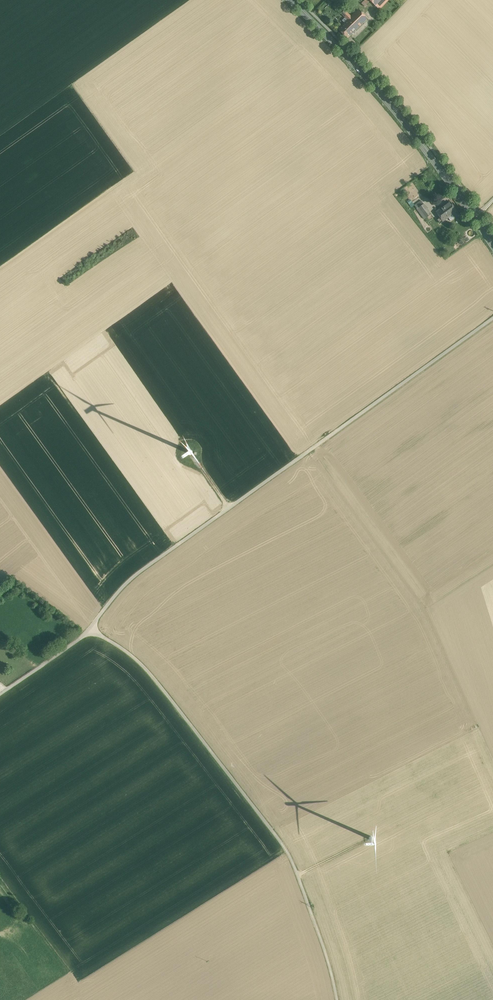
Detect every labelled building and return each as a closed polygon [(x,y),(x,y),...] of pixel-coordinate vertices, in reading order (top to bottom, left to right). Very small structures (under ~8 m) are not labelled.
[(370,0),(379,9),(389,0),(370,0)] [(368,18),(359,9),(351,16),(348,20),(357,29),(368,18)] [(351,16),(345,10),(341,13),(348,20),(351,16)] [(348,20),(338,29),(347,38),(357,29),(348,20)] [(421,200),(414,205),(417,209),(424,204),(421,200)] [(457,211),(450,201),(444,206),(451,216),(457,211)] [(431,214),(424,204),(417,209),(424,219),(431,214)] [(444,206),(436,212),(440,218),(438,220),(440,223),(451,216),(444,206)]
